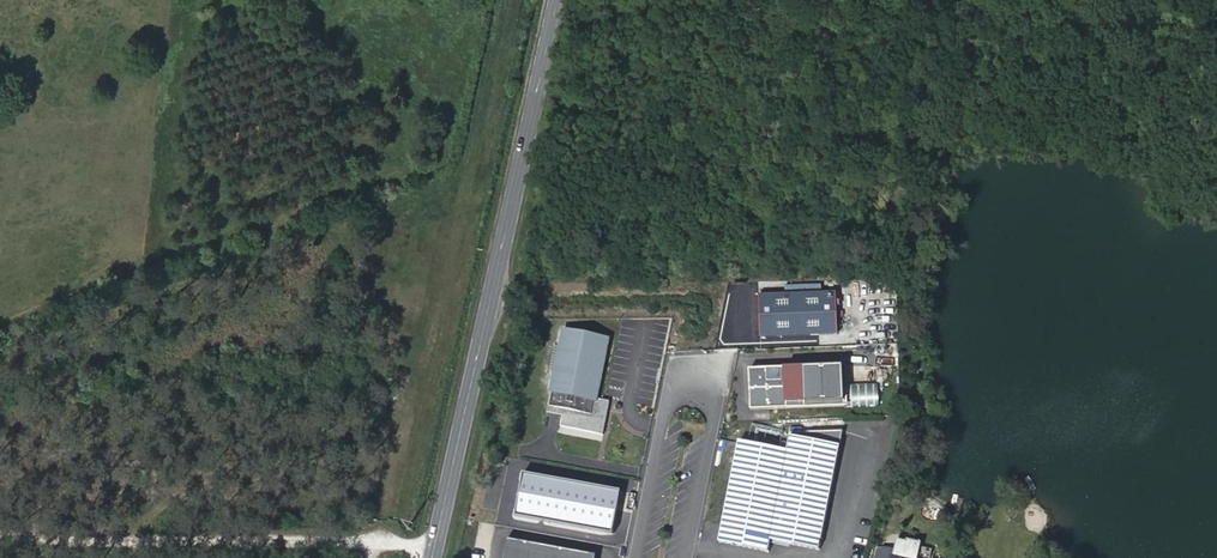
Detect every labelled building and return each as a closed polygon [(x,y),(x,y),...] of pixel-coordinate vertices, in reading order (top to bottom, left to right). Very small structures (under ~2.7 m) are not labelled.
[(596,397),(608,336),(563,328),(548,406),(564,409),(561,426),(600,433),(604,413),(598,412),(601,398),(596,397)] [(807,408),(806,367),(751,368),(752,410),(807,408)] [(746,430),(746,421),(725,422),(725,431),(746,430)] [(557,427),(556,440),(594,445),(596,433),(557,427)] [(788,453),(740,443),(719,544),(768,554),(771,542),(820,552),(842,448),(791,437),(788,453)] [(718,439),(715,462),(722,463),(726,440),(718,439)] [(597,555),(507,538),(504,557),(596,557),(597,555)] [(883,548),(881,557),(916,557),(920,544),(909,541),(908,543),(898,541),(896,551),(883,548)]
